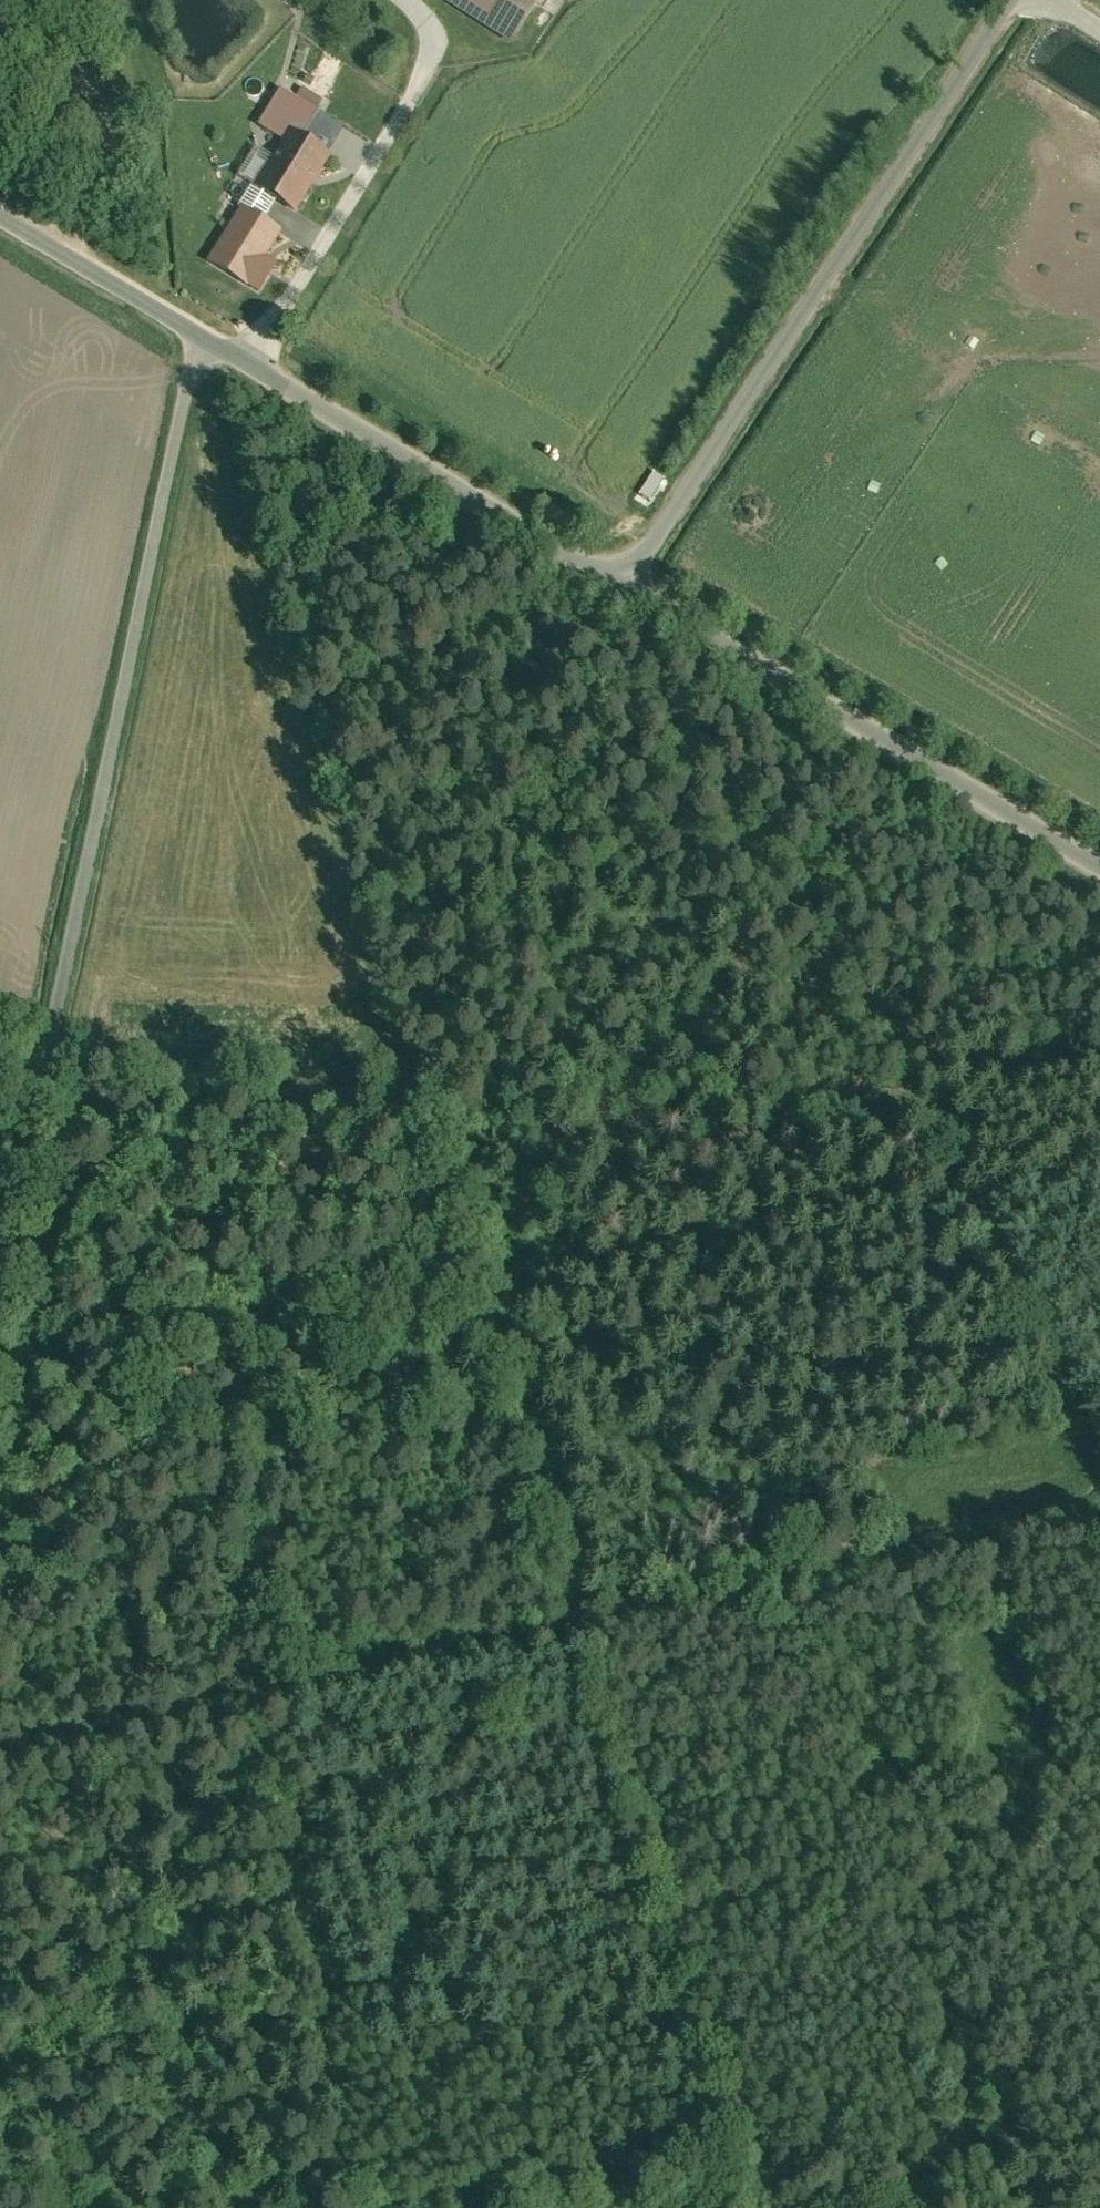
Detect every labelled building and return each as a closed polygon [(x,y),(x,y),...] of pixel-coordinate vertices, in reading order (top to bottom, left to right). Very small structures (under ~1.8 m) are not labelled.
[(328,150),(298,134),(315,104),(276,82),(254,122),(278,136),(251,185),(295,209),(328,150)] [(279,228),(242,205),(208,260),(257,291),(276,261),(263,252),(279,228)]
